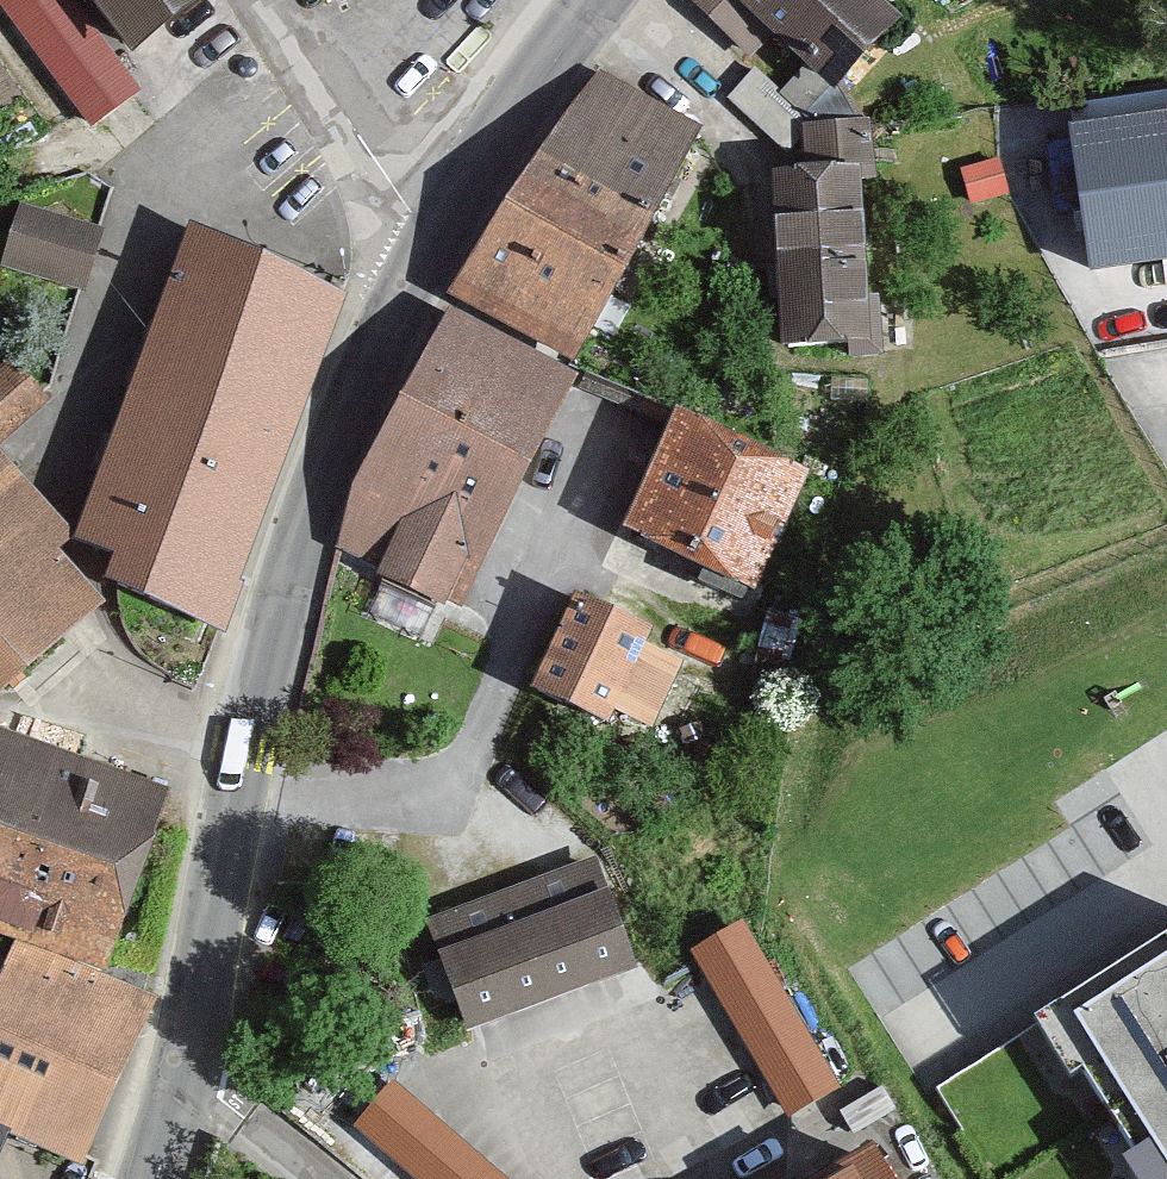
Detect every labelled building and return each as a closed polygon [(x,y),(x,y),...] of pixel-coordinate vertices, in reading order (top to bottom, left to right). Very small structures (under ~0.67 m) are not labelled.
[(228,0),(85,0),(141,77),(235,9),(228,0)] [(816,92),(903,0),(718,0),(816,92)] [(577,72),(352,549),(459,599),(685,122),(577,72)] [(1076,140),(1095,271),(1166,260),(1166,127),(1076,140)] [(865,174),(782,176),(785,338),(869,337),(865,174)] [(93,281),(106,216),(21,200),(9,265),(93,281)] [(341,288),(193,231),(77,534),(114,549),(105,575),(220,629),(341,288)] [(812,482),(677,412),(612,536),(747,606),(812,482)] [(0,461),(0,692),(104,601),(60,548),(77,534),(0,461)] [(690,657),(578,598),(534,681),(646,740),(690,657)] [(0,752),(0,929),(16,936),(103,968),(174,799),(8,733),(0,752)] [(624,954),(583,849),(438,905),(478,1010),(624,954)] [(761,906),(702,933),(784,1112),(843,1085),(761,906)] [(0,968),(0,1123),(82,1162),(153,995),(103,968),(16,936),(0,968)] [(1078,1042),(1166,1175),(1166,982),(1078,1042)] [(425,1178),(522,1178),(397,1071),(356,1119),(425,1178)] [(785,1178),(905,1178),(874,1127),(785,1178)]
